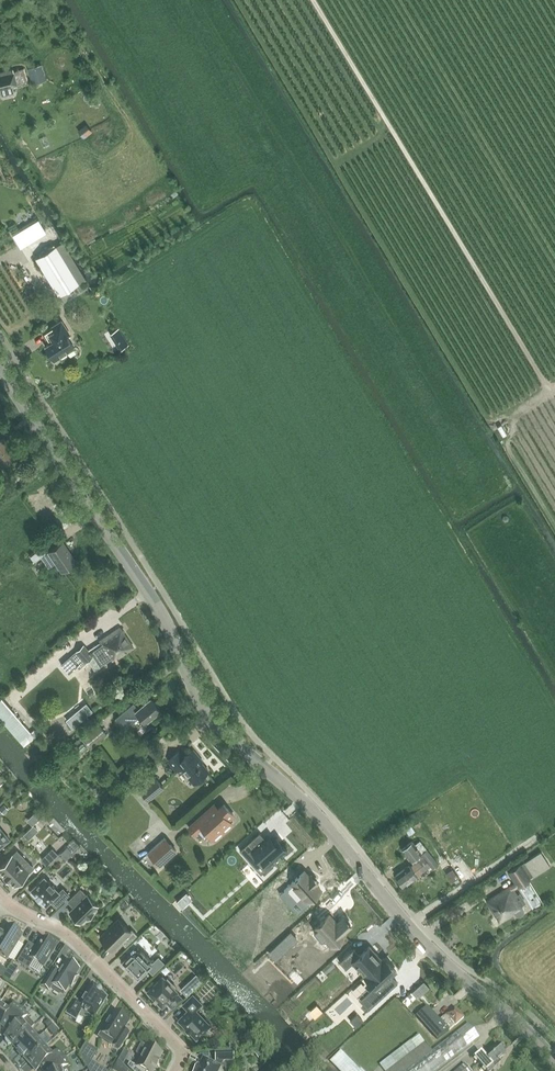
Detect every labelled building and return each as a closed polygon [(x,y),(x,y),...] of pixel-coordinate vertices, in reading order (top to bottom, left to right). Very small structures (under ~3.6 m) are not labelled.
[(27,69),(32,84),(46,79),(41,64),(27,69)] [(0,72),(0,88),(2,95),(14,92),(12,85),(16,85),(12,69),(0,72)] [(25,228),(20,231),(24,239),(29,236),(25,228)] [(36,258),(43,270),(58,295),(79,283),(56,246),(36,258)] [(45,331),(49,338),(51,336),(53,340),(45,345),(54,360),(74,348),(65,334),(68,332),(61,320),(45,331)] [(515,417),(503,424),(505,427),(517,420),(515,417)] [(48,567),(56,562),(62,571),(76,562),(62,542),(46,553),(42,546),(29,555),(33,562),(41,556),(48,567)] [(101,644),(94,649),(97,654),(103,664),(111,658),(117,654),(119,657),(134,647),(120,627),(99,640),(101,644)] [(70,657),(62,664),(69,673),(78,665),(80,668),(93,656),(89,652),(83,645),(70,657)] [(0,700),(0,718),(20,741),(31,732),(13,711),(1,698),(0,700)] [(119,717),(115,720),(123,730),(127,727),(140,716),(145,723),(161,710),(151,698),(138,709),(134,704),(133,703),(125,711),(125,712),(119,717)] [(72,727),(93,711),(87,704),(66,720),(72,727)] [(108,736),(99,725),(84,737),(92,748),(108,736)] [(180,767),(194,783),(208,771),(198,758),(199,757),(193,749),(184,757),(179,752),(168,761),(176,770),(180,767)] [(140,791),(149,801),(164,788),(156,778),(140,791)] [(0,807),(0,809),(2,811),(4,813),(8,808),(4,803),(0,807)] [(216,811),(212,807),(189,827),(195,834),(196,833),(197,835),(204,835),(207,832),(215,840),(232,824),(228,819),(234,814),(224,804),(216,811)] [(10,839),(0,828),(0,848),(10,839)] [(269,834),(246,855),(247,855),(248,854),(256,862),(260,857),(263,860),(264,858),(271,865),(289,849),(276,835),(273,838),(269,834)] [(149,852),(160,865),(177,851),(165,838),(149,852)] [(73,840),(68,845),(74,853),(80,847),(73,840)] [(410,866),(409,864),(396,875),(404,886),(431,865),(433,868),(438,864),(426,849),(421,852),(412,840),(401,849),(413,863),(410,866)] [(67,847),(60,853),(61,854),(64,857),(70,850),(67,847)] [(52,849),(41,859),(47,865),(53,859),(58,854),(52,849)] [(0,867),(0,870),(5,875),(4,876),(5,877),(6,876),(8,879),(7,879),(8,880),(9,879),(15,886),(29,872),(34,867),(29,862),(23,856),(17,850),(13,855),(0,867)] [(515,882),(486,901),(500,921),(514,912),(515,915),(518,916),(521,916),(523,915),(524,912),(525,909),(522,905),(527,902),(520,893),(517,894),(513,888),(517,886),(518,887),(530,879),(549,866),(540,851),(536,854),(508,872),(515,882)] [(58,854),(53,859),(55,861),(61,854),(60,853),(59,852),(58,854)] [(398,870),(408,861),(405,858),(395,867),(398,870)] [(457,877),(453,870),(447,874),(452,881),(457,877)] [(291,884),(280,894),(290,905),(295,901),(303,909),(314,899),(312,897),(319,890),(314,884),(315,883),(310,877),(308,878),(303,872),(290,884),(291,884)] [(63,888),(59,892),(44,877),(31,890),(37,896),(36,896),(37,897),(38,896),(41,898),(39,899),(40,900),(46,906),(51,901),(56,907),(69,894),(63,888)] [(88,880),(83,885),(87,890),(93,884),(88,880)] [(19,887),(13,897),(19,901),(25,891),(19,887)] [(87,895),(80,889),(69,900),(75,907),(70,912),(80,923),(86,918),(88,919),(94,913),(93,911),(98,906),(87,895)] [(186,905),(180,898),(177,901),(182,908),(186,905)] [(317,931),(314,933),(322,943),(325,940),(332,949),(346,937),(345,936),(352,930),(345,921),(338,927),(331,918),(316,930),(317,931)] [(118,919),(100,937),(112,949),(120,941),(126,946),(137,935),(132,929),(130,931),(118,919)] [(7,959),(22,935),(20,934),(20,932),(16,929),(14,930),(7,925),(1,934),(1,935),(0,936),(0,955),(7,959)] [(33,952),(26,948),(17,962),(29,969),(34,961),(43,967),(56,947),(41,938),(33,952)] [(355,947),(340,961),(347,968),(353,962),(366,976),(385,958),(383,959),(371,946),(361,955),(355,947)] [(122,962),(138,979),(148,968),(153,973),(164,962),(159,957),(153,963),(150,960),(151,959),(142,949),(138,952),(135,949),(122,962)] [(375,986),(360,999),(369,1009),(398,982),(393,977),(393,976),(398,972),(385,958),(366,976),(375,986)] [(76,975),(79,969),(66,961),(59,972),(53,968),(42,986),(49,990),(52,985),(65,993),(69,986),(72,987),(73,985),(75,984),(77,982),(77,979),(78,977),(76,975)] [(3,978),(8,971),(0,966),(0,976),(3,978)] [(147,991),(163,1007),(167,1002),(172,1007),(182,998),(177,992),(178,992),(174,988),(176,987),(168,978),(166,980),(162,976),(147,991)] [(402,996),(410,985),(404,981),(396,991),(402,996)] [(424,981),(412,992),(417,998),(429,987),(424,981)] [(93,1017),(94,1018),(107,998),(93,983),(80,1003),(75,1000),(66,1014),(76,1020),(80,1015),(81,1015),(83,1016),(84,1016),(86,1017),(89,1017),(93,1017)] [(188,983),(184,987),(189,992),(193,989),(188,983)] [(193,994),(183,1004),(188,1009),(179,1019),(178,1018),(177,1019),(178,1020),(185,1027),(186,1028),(188,1030),(189,1031),(196,1038),(197,1039),(197,1038),(211,1025),(196,1009),(202,1003),(193,994)] [(52,1009),(60,1015),(65,1008),(57,1002),(52,1009)] [(12,1020),(22,1009),(13,1003),(9,1011),(0,1005),(0,1026),(6,1017),(12,1020)] [(454,1007),(440,1020),(449,1030),(455,1025),(464,1018),(454,1007)] [(26,1018),(29,1016),(22,1009),(12,1020),(17,1026),(5,1036),(13,1045),(30,1030),(34,1027),(26,1018)] [(414,1017),(422,1027),(424,1026),(434,1040),(443,1033),(424,1009),(414,1017)] [(114,1011),(101,1033),(116,1042),(113,1046),(120,1049),(129,1034),(124,1030),(130,1021),(114,1011)] [(363,1021),(357,1014),(350,1020),(356,1027),(363,1021)] [(48,1019),(44,1023),(49,1028),(53,1024),(48,1019)] [(479,1037),(468,1023),(432,1050),(405,1070),(435,1070),(479,1037)] [(53,1024),(48,1029),(53,1035),(58,1030),(53,1024)] [(17,1050),(20,1053),(37,1039),(30,1030),(13,1045),(17,1050)] [(385,1070),(405,1070),(432,1050),(420,1033),(380,1064),(385,1070)] [(28,1061),(44,1047),(47,1045),(39,1036),(37,1039),(20,1053),(24,1057),(28,1061)] [(128,1066),(133,1070),(153,1070),(155,1068),(156,1068),(157,1067),(156,1067),(159,1063),(159,1062),(158,1062),(162,1054),(148,1046),(147,1046),(142,1043),(137,1053),(142,1056),(137,1066),(130,1062),(128,1066)] [(484,1055),(480,1050),(473,1056),(486,1070),(490,1070),(500,1062),(498,1059),(505,1053),(496,1043),(484,1055)] [(44,1047),(28,1061),(36,1070),(47,1060),(52,1066),(65,1057),(58,1050),(52,1055),(44,1047)] [(81,1058),(94,1060),(95,1049),(82,1047),(81,1058)] [(261,1047),(254,1052),(258,1058),(265,1053),(261,1047)] [(223,1061),(233,1060),(233,1051),(215,1052),(216,1061),(214,1064),(204,1058),(200,1066),(198,1065),(194,1070),(218,1070),(223,1061)] [(338,1070),(360,1070),(344,1055),(333,1065),(338,1070)] [(64,1068),(69,1066),(65,1057),(52,1066),(54,1070),(65,1070),(64,1068)] [(112,1070),(113,1070),(129,1070),(123,1065),(118,1060),(112,1070)] [(88,1068),(88,1070),(89,1070),(104,1070),(91,1063),(88,1068)]
